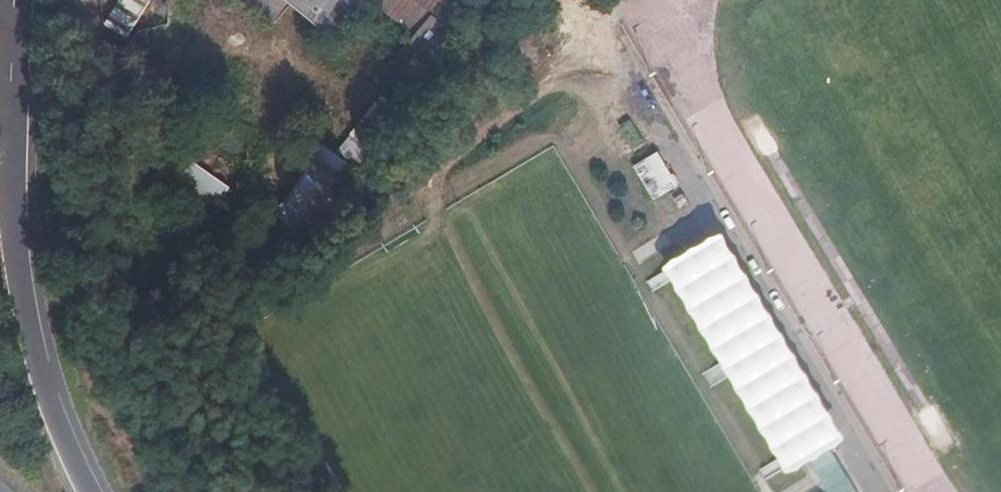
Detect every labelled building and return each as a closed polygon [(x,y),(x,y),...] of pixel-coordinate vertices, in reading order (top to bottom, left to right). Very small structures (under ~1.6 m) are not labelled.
[(305,148),(338,176),(347,165),(314,138),(305,148)] [(176,148),(169,157),(217,195),(224,183),(176,148)] [(672,266),(789,464),(804,456),(826,491),(856,491),(826,442),(834,438),(717,239),(672,266)]
